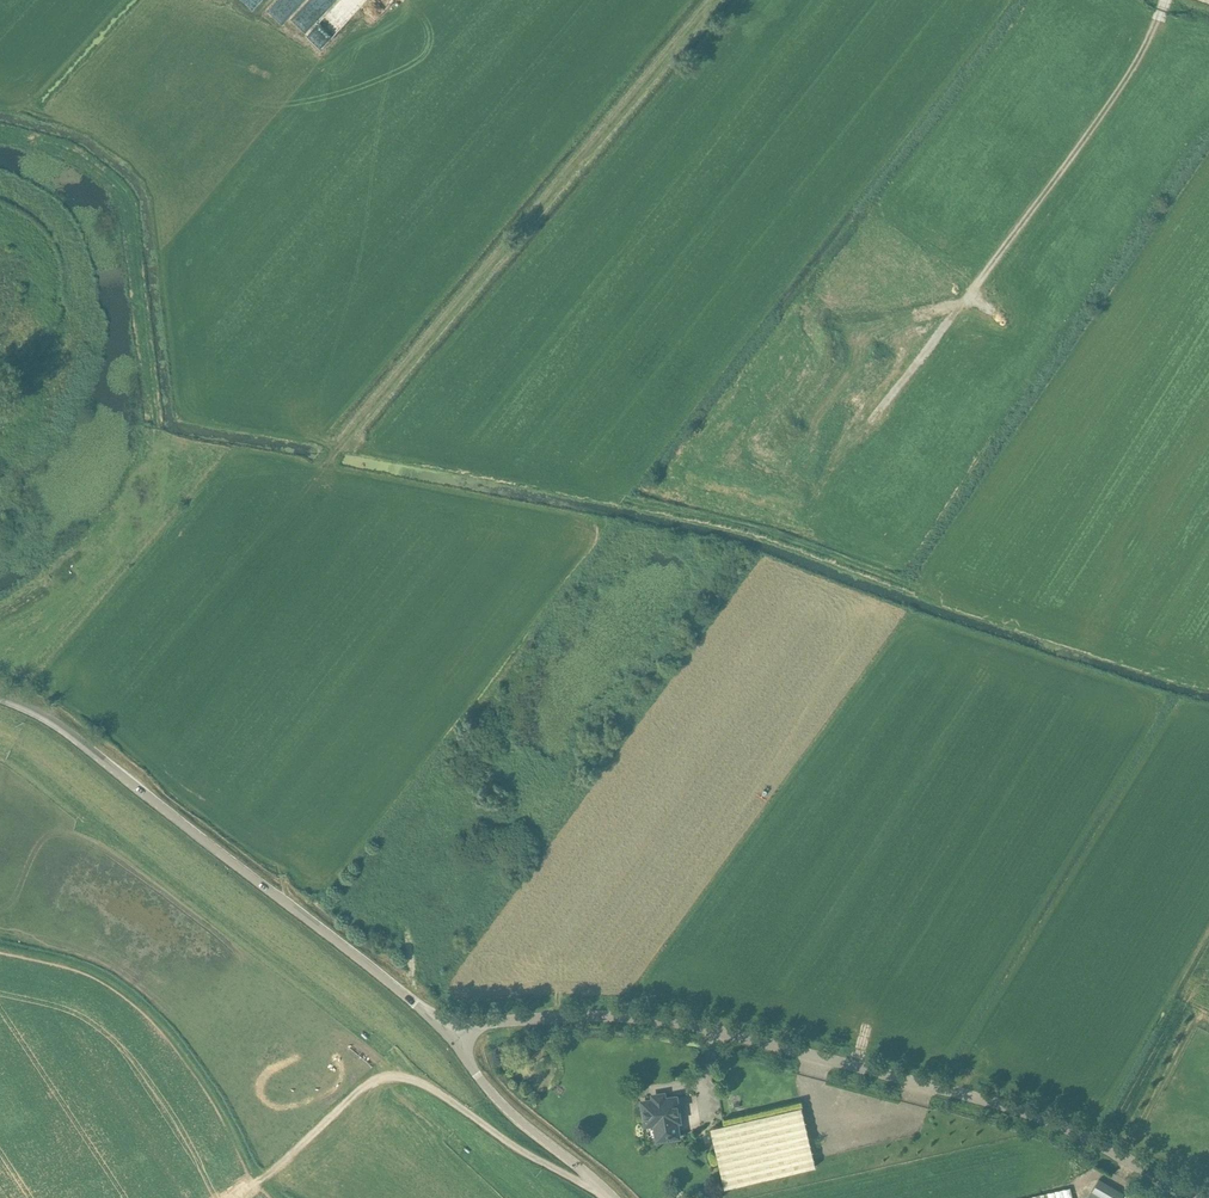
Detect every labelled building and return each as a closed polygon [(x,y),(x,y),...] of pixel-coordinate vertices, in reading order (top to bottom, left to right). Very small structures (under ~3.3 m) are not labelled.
[(659,1123),(661,1139),(678,1137),(676,1121),(679,1120),(676,1098),(643,1103),(646,1125),(659,1123)] [(816,1167),(802,1107),(711,1129),(725,1188),(816,1167)] [(1124,1193),(1100,1179),(1088,1197),(1122,1197),(1124,1193)] [(1070,1188),(1026,1197),(1072,1197),(1070,1188)]
